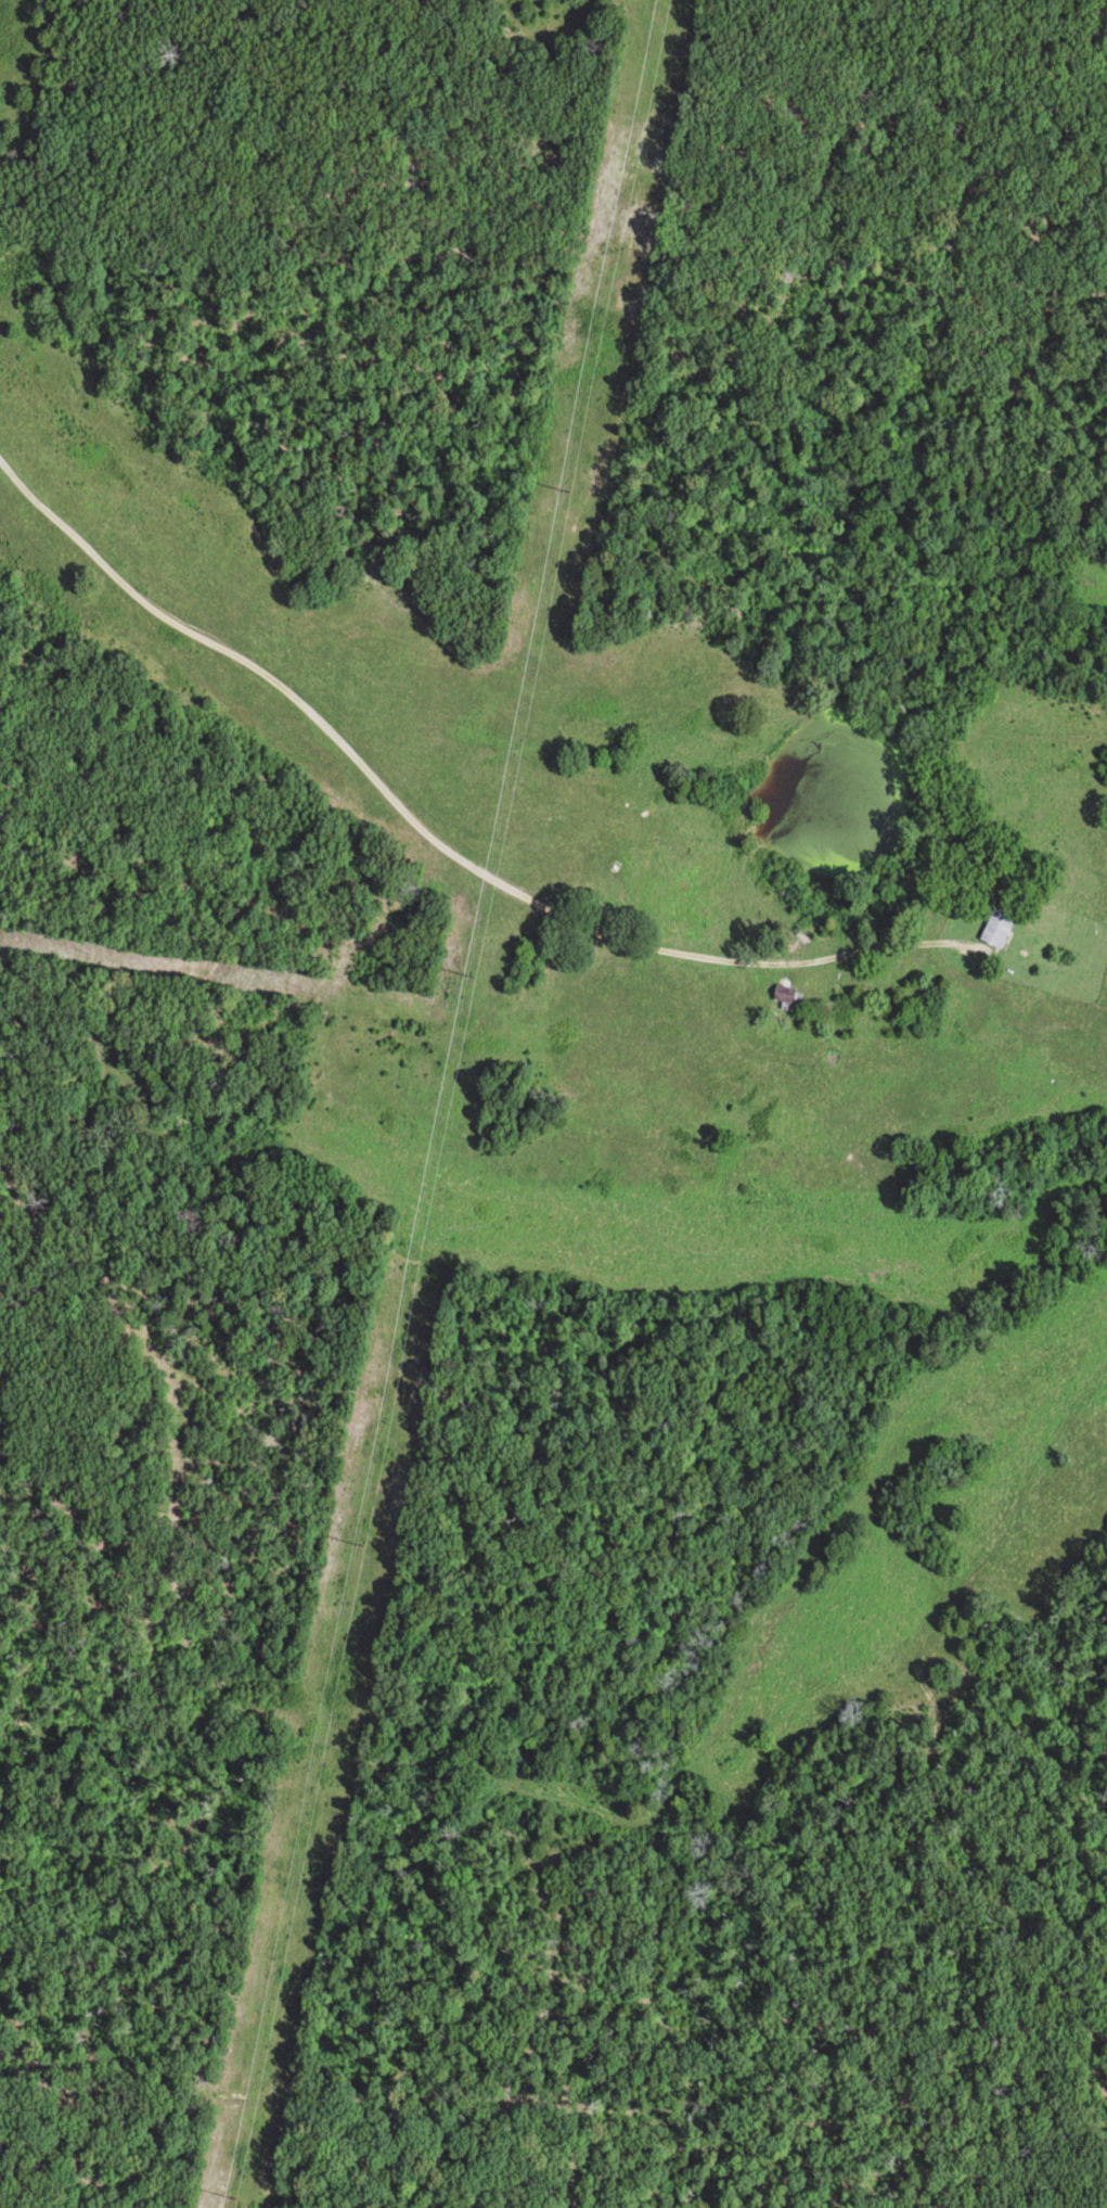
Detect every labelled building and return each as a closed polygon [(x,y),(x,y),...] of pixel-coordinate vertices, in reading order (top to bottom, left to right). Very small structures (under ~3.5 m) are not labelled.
[(1021,917),(999,908),(986,940),(1008,949),(1021,917)]
